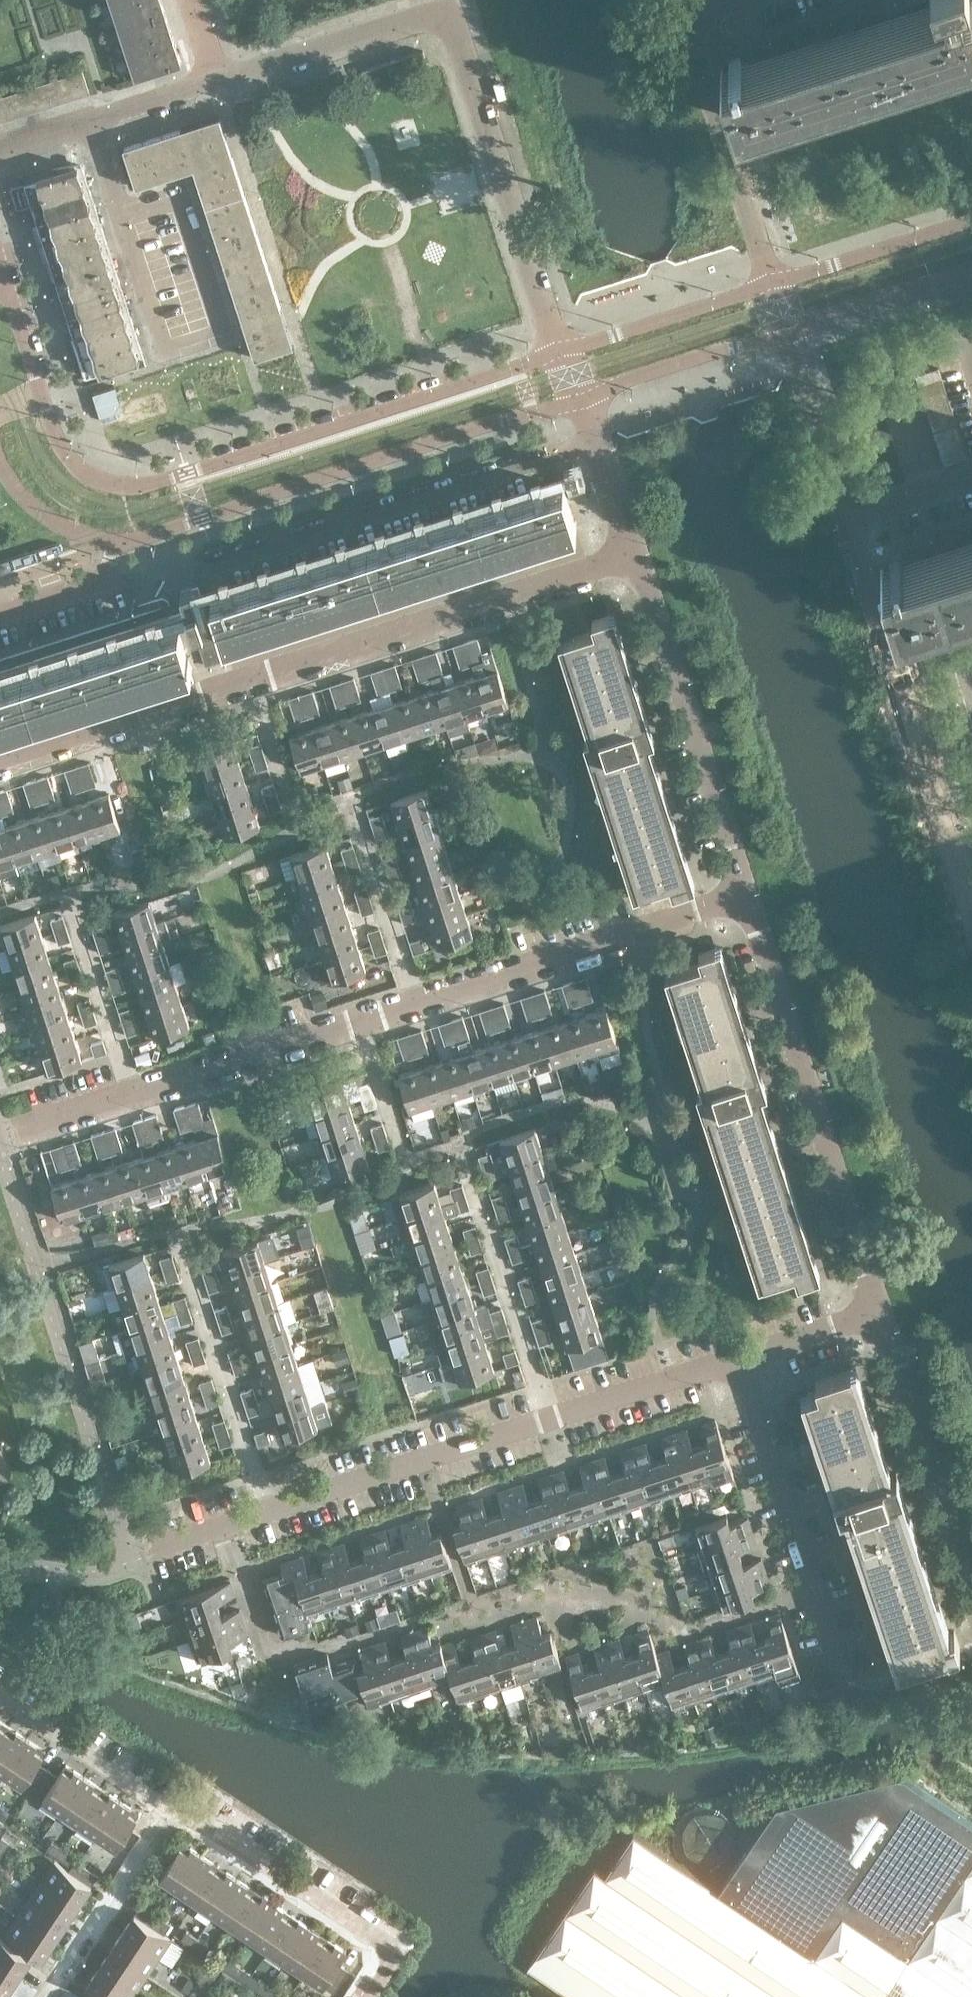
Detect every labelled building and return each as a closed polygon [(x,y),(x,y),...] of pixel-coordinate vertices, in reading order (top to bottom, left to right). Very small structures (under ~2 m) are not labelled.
[(161,0),(110,0),(118,27),(165,12),(161,0)] [(737,114),(971,39),(971,0),(944,0),(945,4),(722,75),(723,80),(735,115),(737,114)] [(182,63),(165,12),(118,27),(135,78),(182,63)] [(90,92),(83,69),(72,73),(80,95),(90,92)] [(80,95),(72,73),(62,76),(69,99),(80,95)] [(69,99),(62,76),(52,79),(59,102),(69,99)] [(59,102),(52,79),(42,82),(49,105),(59,102)] [(49,105),(42,82),(32,86),(39,109),(49,105)] [(39,109),(32,86),(21,89),(29,112),(39,109)] [(29,112),(21,89),(11,92),(18,115),(29,112)] [(18,115),(11,92),(1,95),(8,118),(18,115)] [(1,95),(0,96),(0,121),(8,118),(1,95)] [(298,108),(296,101),(288,103),(290,110),(298,108)] [(232,154),(219,115),(161,134),(174,173),(193,167),(232,154)] [(174,173),(161,134),(142,140),(155,179),(174,173)] [(155,179),(142,140),(123,146),(135,185),(155,179)] [(254,221),(232,154),(193,167),(214,233),(254,221)] [(144,357),(89,185),(82,164),(24,183),(25,184),(12,188),(18,207),(31,203),(86,376),(144,357)] [(261,243),(254,221),(214,233),(222,256),(261,243)] [(268,265),(261,243),(222,256),(229,278),(268,265)] [(275,287),(268,265),(229,278),(236,299),(275,287)] [(281,306),(275,287),(236,299),(242,318),(265,311),(281,306)] [(284,315),(281,306),(265,311),(268,320),(284,315)] [(242,318),(248,338),(287,325),(284,315),(268,320),(265,311),(242,318)] [(293,345),(287,325),(248,338),(254,358),(293,345)] [(941,376),(938,367),(915,374),(918,383),(941,376)] [(945,389),(941,378),(917,385),(921,396),(945,389)] [(120,387),(97,394),(105,417),(127,410),(120,387)] [(949,400),(945,389),(921,396),(925,408),(949,400)] [(952,412),(949,400),(925,408),(929,419),(952,412)] [(956,423),(952,412),(929,419),(932,431),(956,423)] [(960,434),(956,423),(932,431),(936,442),(960,434)] [(963,446),(960,434),(936,442),(940,453),(963,446)] [(967,458),(963,446),(940,453),(944,465),(967,458)] [(899,457),(896,447),(872,455),(875,465),(899,457)] [(902,467),(899,457),(875,465),(878,475),(902,467)] [(576,527),(563,485),(548,490),(544,478),(570,470),(572,477),(579,474),(575,460),(191,583),(192,585),(200,611),(206,609),(200,589),(221,582),(225,594),(210,598),(213,607),(223,638),(224,640),(576,527)] [(905,477),(902,467),(878,475),(881,485),(905,477)] [(971,588),(971,545),(882,574),(883,579),(894,613),(971,588)] [(18,573),(0,578),(0,584),(20,578),(18,573)] [(223,638),(213,607),(206,609),(200,611),(192,585),(181,589),(185,603),(187,611),(192,627),(193,627),(205,664),(222,658),(216,640),(223,638)] [(160,619),(181,613),(187,611),(185,603),(178,605),(0,662),(0,730),(188,669),(192,668),(188,655),(178,627),(164,631),(160,619)] [(695,883),(649,741),(654,739),(614,613),(592,620),(595,629),(559,641),(589,736),(584,738),(633,893),(670,881),(673,891),(695,883)] [(484,660),(477,637),(465,641),(472,663),(484,660)] [(472,663),(465,641),(453,644),(460,667),(472,663)] [(443,673),(436,650),(424,654),(431,677),(443,673)] [(431,677),(424,654),(412,658),(419,681),(431,677)] [(402,686),(395,663),(383,667),(390,690),(402,686)] [(390,690),(383,667),(371,671),(378,694),(390,690)] [(509,703),(497,668),(476,675),(487,710),(509,703)] [(487,710),(476,675),(455,681),(467,716),(487,710)] [(361,699),(354,676),(342,680),(349,703),(361,699)] [(349,703),(342,680),(329,684),(337,707),(349,703)] [(467,716),(455,681),(435,688),(446,723),(467,716)] [(446,723),(435,688),(414,695),(425,729),(446,723)] [(320,712),(313,689),(301,693),(308,716),(320,712)] [(308,716),(301,693),(288,697),(296,720),(308,716)] [(425,729),(414,695),(394,701),(405,736),(425,729)] [(405,736),(394,701),(373,708),(384,743),(405,736)] [(384,743),(373,708),(353,714),(364,749),(384,743)] [(364,749),(353,714),(332,721),(343,756),(364,749)] [(343,756),(332,721),(311,728),(323,762),(343,756)] [(323,762),(311,728),(290,735),(301,769),(323,762)] [(240,762),(233,740),(198,751),(205,773),(240,762)] [(265,754),(261,742),(248,746),(252,758),(265,754)] [(268,766),(265,754),(252,758),(256,770),(268,766)] [(96,784),(89,761),(77,765),(84,788),(96,784)] [(246,782),(240,762),(205,773),(211,794),(246,782)] [(84,788),(77,765),(65,769),(72,792),(84,788)] [(55,797),(47,775),(35,778),(43,801),(55,797)] [(43,801),(35,778),(23,782),(31,805),(43,801)] [(253,803),(246,782),(211,794),(218,814),(253,803)] [(278,795),(274,783),(262,787),(266,799),(278,795)] [(7,788),(0,790),(0,809),(2,814),(14,811),(7,788)] [(433,810),(426,788),(391,799),(398,821),(433,810)] [(120,827),(109,792),(88,799),(99,834),(120,827)] [(282,807),(278,795),(266,799),(269,811),(282,807)] [(99,834),(88,799),(67,806),(78,841),(99,834)] [(260,824),(253,803),(218,814),(225,836),(260,824)] [(78,841),(67,806),(47,813),(58,847),(78,841)] [(440,830),(433,810),(398,821),(405,841),(440,830)] [(58,847),(47,813),(26,819),(37,854),(58,847)] [(386,825),(382,813),(370,817),(373,829),(386,825)] [(37,854),(26,819),(5,826),(17,861),(37,854)] [(390,837),(386,825),(373,829),(377,841),(390,837)] [(5,826),(0,827),(0,866),(17,861),(5,826)] [(446,851),(440,830),(405,841),(411,862),(446,851)] [(332,865),(325,843),(291,854),(298,876),(332,865)] [(357,857),(353,845),(341,849),(345,861),(357,857)] [(453,871),(446,851),(411,862),(418,883),(453,871)] [(399,866),(395,854),(383,858),(387,870),(399,866)] [(361,869),(357,857),(345,861),(349,873),(361,869)] [(339,885),(332,865),(298,876),(304,896),(339,885)] [(403,878),(399,866),(387,870),(391,882),(403,878)] [(459,892),(453,871),(418,883),(425,903),(459,892)] [(346,906),(339,885),(304,896),(311,917),(346,906)] [(370,898),(367,886),(354,890),(358,902),(370,898)] [(466,913),(459,892),(425,903),(431,924),(466,913)] [(412,907),(408,895),(396,899),(400,911),(412,907)] [(374,910),(370,898),(358,902),(362,914),(374,910)] [(156,921),(149,900),(114,911),(121,932),(156,921)] [(352,926),(346,906),(311,917),(317,938),(352,926)] [(416,919),(412,907),(400,911),(404,923),(416,919)] [(42,935),(35,913),(0,925),(7,946),(42,935)] [(473,934),(466,913),(431,924),(438,945),(473,934)] [(67,927),(63,915),(51,919),(55,931),(67,927)] [(163,942),(156,921),(121,932),(128,953),(163,942)] [(109,936),(105,924),(93,928),(96,940),(109,936)] [(359,947),(352,926),(317,938),(324,958),(359,947)] [(71,939),(67,927),(55,931),(59,943),(71,939)] [(384,939),(380,927),(368,931),(371,943),(384,939)] [(49,956),(42,935),(7,946),(14,967),(49,956)] [(112,949),(109,936),(96,940),(100,952),(112,949)] [(426,949),(422,937),(409,941),(413,953),(426,949)] [(387,951),(384,939),(371,943),(375,955),(387,951)] [(169,962),(163,942),(128,953),(134,974),(169,962)] [(820,1273),(762,1092),(767,1090),(720,945),(698,952),(701,962),(665,973),(702,1087),(696,1089),(758,1282),(795,1271),(798,1280),(820,1273)] [(366,968),(359,947),(324,958),(331,980),(366,968)] [(55,976),(49,956),(14,967),(21,988),(55,976)] [(80,968),(76,956),(64,960),(68,972),(80,968)] [(176,983),(169,962),(134,974),(141,994),(176,983)] [(122,978),(118,966),(106,969),(110,982),(122,978)] [(84,980),(80,968),(68,972),(72,984),(84,980)] [(62,997),(55,976),(21,988),(27,1008),(62,997)] [(593,999),(586,976),(574,980),(581,1002),(593,999)] [(126,990),(122,978),(110,982),(114,994),(126,990)] [(581,1002),(574,980),(561,983),(569,1006),(581,1002)] [(182,1004),(176,983),(141,994),(148,1015),(182,1004)] [(552,1012),(545,989),(532,993),(540,1016),(552,1012)] [(540,1016),(532,993),(520,997),(528,1019),(540,1016)] [(69,1018),(62,997),(27,1008),(34,1029),(69,1018)] [(93,1010),(89,997),(77,1001),(81,1013),(93,1010)] [(511,1025),(503,1002),(491,1006),(499,1029),(511,1025)] [(189,1025),(182,1004),(148,1015),(155,1036),(189,1025)] [(499,1029),(491,1006),(479,1010),(487,1033),(499,1029)] [(135,1019),(131,1007),(119,1011),(123,1023),(135,1019)] [(618,1042),(606,1007),(585,1014),(596,1049),(618,1042)] [(97,1022),(93,1010),(81,1013),(85,1026),(97,1022)] [(596,1049),(585,1014),(564,1020),(575,1055),(596,1049)] [(470,1038),(462,1015),(450,1019),(457,1042),(470,1038)] [(75,1038),(69,1018),(34,1029),(40,1049),(75,1038)] [(139,1031),(135,1019),(123,1023),(127,1035),(139,1031)] [(457,1042),(450,1019),(438,1023),(445,1046),(457,1042)] [(575,1055),(564,1020),(544,1027),(555,1062),(575,1055)] [(555,1062),(544,1027),(523,1034),(534,1068),(555,1062)] [(429,1051),(421,1028),(409,1032),(417,1055),(429,1051)] [(417,1055),(409,1032),(397,1036),(404,1059),(417,1055)] [(534,1068),(523,1034),(503,1040),(514,1075),(534,1068)] [(82,1059),(75,1038),(40,1049),(47,1071),(82,1059)] [(107,1051),(103,1039),(91,1043),(95,1055),(107,1051)] [(514,1075),(503,1040),(482,1047),(493,1082),(514,1075)] [(493,1082),(482,1047),(461,1053),(473,1088),(493,1082)] [(473,1088),(461,1053),(441,1060),(452,1095),(473,1088)] [(452,1095),(441,1060),(420,1067),(431,1101),(452,1095)] [(431,1101),(420,1067),(399,1073),(410,1108),(431,1101)] [(349,1101),(342,1079),(307,1090),(314,1112),(349,1101)] [(373,1093),(370,1081),(357,1085),(361,1097),(373,1093)] [(377,1105),(373,1093),(361,1097),(365,1109),(377,1105)] [(205,1123),(198,1100),(186,1104),(193,1127),(205,1123)] [(355,1121),(349,1101),(314,1112),(320,1132),(355,1121)] [(193,1127),(186,1104),(173,1108),(181,1131),(193,1127)] [(481,1109),(463,1114),(466,1123),(483,1118),(481,1109)] [(164,1136),(157,1113),(144,1117),(152,1140),(164,1136)] [(152,1140),(144,1117),(132,1121),(140,1144),(152,1140)] [(362,1142),(355,1121),(320,1132),(327,1153),(362,1142)] [(387,1134),(383,1122),(371,1126),(374,1138),(387,1134)] [(542,1148),(535,1126),(500,1138),(507,1159),(542,1148)] [(123,1149),(115,1127),(103,1130),(111,1153),(123,1149)] [(111,1153),(103,1130),(91,1134),(98,1157),(111,1153)] [(229,1166),(218,1131),(196,1138),(208,1173),(229,1166)] [(391,1146),(387,1134),(374,1138),(378,1150),(391,1146)] [(208,1173),(196,1138),(176,1145),(187,1180),(208,1173)] [(81,1163),(74,1140),(62,1144),(69,1166),(81,1163)] [(369,1163),(362,1142),(327,1153),(334,1175),(369,1163)] [(69,1166),(62,1144),(50,1148),(57,1170),(69,1166)] [(187,1180),(176,1145),(155,1151),(167,1186),(187,1180)] [(549,1169),(542,1148),(507,1159),(514,1180),(549,1169)] [(167,1186),(155,1151),(135,1158),(146,1193),(167,1186)] [(495,1163),(491,1151),(479,1155),(483,1167),(495,1163)] [(146,1193),(135,1158),(114,1165),(125,1200),(146,1193)] [(499,1175),(495,1163),(483,1167),(486,1179),(499,1175)] [(125,1200),(114,1165),(94,1171),(105,1206),(125,1200)] [(555,1189),(549,1169),(514,1180),(520,1201),(555,1189)] [(105,1206),(94,1171),(73,1178),(84,1213),(105,1206)] [(84,1213),(73,1178),(52,1185),(63,1220),(84,1213)] [(442,1203),(435,1182),(400,1193),(407,1214),(442,1203)] [(466,1195),(462,1183),(450,1187),(454,1199),(466,1195)] [(562,1210),(555,1189),(520,1201),(527,1221),(562,1210)] [(508,1205),(504,1192),(492,1196),(496,1208),(508,1205)] [(470,1208),(466,1195),(454,1199),(458,1211),(470,1208)] [(448,1224),(442,1203),(407,1214),(413,1235),(448,1224)] [(512,1217),(508,1205),(496,1208),(499,1221),(512,1217)] [(568,1231),(562,1210),(527,1221),(534,1242),(568,1231)] [(281,1252),(317,1239),(309,1218),(273,1231),(281,1252)] [(455,1244),(448,1224),(413,1235),(420,1255),(455,1244)] [(479,1237),(475,1224),(463,1228),(467,1241),(479,1237)] [(575,1251),(568,1231),(534,1242),(540,1262),(575,1251)] [(521,1246),(517,1234),(505,1238),(509,1250),(521,1246)] [(483,1249),(479,1237),(467,1241),(471,1253),(483,1249)] [(599,1249),(613,1275),(635,1263),(621,1237),(599,1249)] [(265,1260),(258,1238),(223,1250),(230,1271),(265,1260)] [(461,1265),(455,1244),(420,1255),(426,1276),(461,1265)] [(525,1258),(521,1246),(509,1250),(513,1262),(525,1258)] [(582,1272),(575,1251),(540,1262),(547,1283),(582,1272)] [(151,1274),(144,1252),(109,1263),(116,1285),(151,1274)] [(176,1266),(172,1254),(160,1258),(164,1270),(176,1266)] [(271,1280),(265,1260),(230,1271),(236,1292),(271,1280)] [(217,1275),(213,1263),(201,1267),(205,1279),(217,1275)] [(468,1285),(461,1265),(426,1276),(433,1297),(468,1285)] [(180,1278),(176,1266),(164,1270),(168,1282),(180,1278)] [(492,1278),(488,1266),(476,1270),(480,1282),(492,1278)] [(588,1292),(582,1272),(547,1283),(553,1303),(588,1292)] [(158,1294),(151,1274),(116,1285),(123,1305),(158,1294)] [(221,1287),(217,1275),(205,1279),(209,1291),(221,1287)] [(534,1287),(530,1275),(518,1279),(522,1291),(534,1287)] [(496,1290),(492,1278),(480,1282),(484,1294),(496,1290)] [(278,1301),(271,1280),(236,1292),(243,1312),(278,1301)] [(474,1306),(468,1285),(433,1297),(439,1317),(474,1306)] [(538,1299),(534,1287),(522,1291),(526,1303),(538,1299)] [(595,1313),(588,1292),(553,1303),(560,1324),(595,1313)] [(164,1315),(158,1294),(123,1305),(129,1326),(164,1315)] [(189,1307),(185,1295),(173,1299),(177,1311),(189,1307)] [(391,1332),(404,1327),(393,1300),(380,1305),(391,1332)] [(285,1321),(278,1301),(243,1312),(250,1333),(285,1321)] [(231,1316),(227,1304),(214,1308),(218,1320),(231,1316)] [(481,1327),(474,1306),(439,1317),(446,1338),(481,1327)] [(193,1319),(189,1307),(177,1311),(181,1323),(193,1319)] [(506,1319),(502,1307),(489,1311),(493,1323),(506,1319)] [(602,1335),(595,1313),(560,1324),(567,1346),(602,1335)] [(171,1335),(164,1315),(129,1326),(136,1347),(171,1335)] [(234,1328),(231,1316),(218,1320),(222,1332),(234,1328)] [(547,1328),(543,1316),(531,1320),(535,1332),(547,1328)] [(509,1331),(506,1319),(493,1323),(497,1335),(509,1331)] [(291,1342),(285,1321),(250,1333),(256,1353),(291,1342)] [(487,1347),(481,1327),(446,1338),(452,1358),(487,1347)] [(551,1340),(547,1328),(535,1332),(539,1344),(551,1340)] [(391,1334),(397,1352),(411,1348),(405,1329),(391,1334)] [(177,1356),(171,1335),(136,1347),(143,1367),(177,1356)] [(609,1357),(602,1335),(567,1346),(574,1368),(587,1364),(587,1363),(605,1357),(606,1358),(609,1357)] [(202,1348),(198,1336),(186,1340),(190,1352),(202,1348)] [(298,1363),(291,1342),(256,1353),(263,1374),(298,1363)] [(244,1357),(240,1345),(228,1349),(232,1361),(244,1357)] [(494,1369),(487,1347),(452,1358),(459,1380),(494,1369)] [(206,1360),(202,1348),(190,1352),(194,1364),(206,1360)] [(519,1361),(515,1349),(503,1353),(507,1365),(519,1361)] [(184,1377),(177,1356),(143,1367),(149,1388),(184,1377)] [(248,1369),(244,1357),(232,1361),(235,1373),(248,1369)] [(304,1383),(298,1363),(263,1374),(269,1394),(304,1383)] [(949,1631),(897,1473),(896,1469),(890,1471),(856,1366),(815,1380),(818,1390),(801,1395),(840,1514),(845,1512),(896,1666),(948,1649),(948,1650),(959,1646),(954,1629),(949,1631)] [(191,1397),(184,1377),(149,1388),(156,1408),(191,1397)] [(215,1389),(212,1377),(199,1381),(203,1393),(215,1389)] [(311,1404),(304,1383),(269,1394),(276,1415),(311,1404)] [(257,1399),(253,1386),(241,1390),(245,1402),(257,1399)] [(219,1401),(215,1389),(203,1393),(207,1405),(219,1401)] [(197,1418),(191,1397),(156,1408),(162,1429),(197,1418)] [(261,1411),(257,1399),(245,1402),(249,1415),(261,1411)] [(318,1426),(311,1404),(276,1415),(283,1437),(318,1426)] [(204,1438),(197,1418),(162,1429),(169,1449),(204,1438)] [(229,1430),(225,1418),(213,1422),(216,1434),(229,1430)] [(734,1474),(715,1419),(702,1424),(708,1442),(700,1444),(712,1481),(734,1474)] [(712,1481),(700,1444),(693,1447),(687,1428),(674,1433),(692,1487),(712,1481)] [(270,1441),(267,1429),(254,1432),(258,1445),(270,1441)] [(232,1442),(229,1430),(216,1434),(220,1446),(232,1442)] [(692,1487),(674,1433),(661,1437),(667,1455),(659,1458),(671,1494),(692,1487)] [(211,1460),(204,1438),(169,1449),(176,1471),(211,1460)] [(11,1471),(2,1442),(0,1441),(0,1474),(11,1471)] [(671,1494),(659,1458),(652,1460),(646,1442),(633,1446),(651,1501),(671,1494)] [(651,1501),(633,1446),(620,1451),(626,1469),(618,1471),(630,1508),(651,1501)] [(630,1508),(618,1471),(611,1474),(605,1456),(592,1460),(610,1514),(630,1508)] [(610,1514),(592,1460),(579,1464),(585,1482),(577,1485),(589,1521),(610,1514)] [(589,1521),(577,1485),(570,1487),(564,1469),(551,1474),(569,1528),(589,1521)] [(569,1528),(551,1474),(538,1478),(544,1496),(536,1499),(548,1535),(569,1528)] [(548,1535),(536,1499),(529,1501),(523,1483),(510,1487),(528,1542),(548,1535)] [(528,1542),(510,1487),(497,1491),(503,1510),(495,1512),(507,1548),(528,1542)] [(507,1548),(495,1512),(488,1515),(482,1496),(469,1501),(487,1555),(507,1548)] [(487,1555),(469,1501),(456,1505),(462,1523),(454,1526),(466,1562),(487,1555)] [(697,1547),(752,1529),(748,1516),(729,1522),(727,1514),(690,1526),(697,1547)] [(452,1567),(441,1530),(433,1533),(427,1515),(413,1519),(431,1573),(452,1567)] [(431,1573),(413,1519),(400,1523),(406,1542),(399,1544),(411,1580),(431,1573)] [(411,1580),(399,1544),(391,1546),(385,1528),(372,1533),(390,1587),(411,1580)] [(741,1556),(738,1548),(756,1542),(752,1529),(697,1547),(704,1568),(741,1556)] [(390,1587),(372,1533),(359,1537),(365,1555),(358,1558),(370,1594),(390,1587)] [(370,1594),(358,1558),(350,1560),(344,1542),(331,1546),(349,1601),(370,1594)] [(349,1601),(331,1546),(318,1550),(324,1569),(317,1571),(329,1607),(349,1601)] [(329,1607),(317,1571),(309,1574),(303,1555),(290,1560),(308,1614),(309,1614),(329,1607)] [(711,1588),(766,1570),(761,1557),(743,1563),(741,1556),(704,1568),(711,1588)] [(308,1614),(290,1560),(280,1563),(283,1571),(263,1577),(282,1634),(312,1624),(309,1614),(308,1614)] [(754,1597),(752,1589),(770,1583),(766,1570),(711,1588),(718,1609),(754,1597)] [(219,1607),(217,1599),(235,1593),(230,1580),(176,1598),(183,1619),(219,1607)] [(190,1639),(244,1621),(240,1608),(222,1614),(219,1607),(183,1619),(190,1639)] [(797,1667),(779,1612),(766,1616),(772,1635),(765,1637),(777,1673),(797,1667)] [(563,1667),(551,1631),(543,1633),(537,1615),(524,1619),(542,1674),(563,1667)] [(542,1674),(524,1619),(511,1624),(517,1642),(509,1644),(521,1681),(542,1674)] [(233,1648),(230,1640),(249,1634),(244,1621),(190,1639),(197,1660),(233,1648)] [(777,1673),(765,1637),(757,1640),(751,1621),(738,1626),(756,1680),(777,1673)] [(452,1678),(442,1646),(441,1642),(433,1644),(427,1626),(414,1630),(432,1685),(451,1679),(452,1678)] [(756,1680),(738,1626),(725,1630),(731,1648),(724,1651),(736,1687),(756,1680)] [(666,1683),(656,1653),(648,1628),(635,1632),(641,1651),(633,1653),(645,1690),(665,1683),(666,1683)] [(521,1681),(509,1644),(502,1647),(496,1629),(483,1633),(501,1688),(521,1681)] [(432,1685),(414,1630),(400,1635),(407,1653),(399,1656),(411,1692),(432,1685)] [(501,1688),(483,1633),(470,1637),(476,1655),(468,1658),(480,1694),(501,1688)] [(736,1687),(724,1651),(716,1653),(710,1635),(697,1639),(715,1694),(736,1687)] [(645,1690),(633,1653),(626,1656),(620,1637),(607,1642),(625,1696),(645,1690)] [(715,1694),(697,1639),(684,1644),(690,1662),(683,1664),(695,1701),(715,1694)] [(411,1692),(399,1656),(392,1658),(386,1640),(372,1644),(391,1699),(411,1692)] [(480,1694),(468,1658),(461,1660),(455,1642),(442,1646),(452,1678),(451,1679),(459,1701),(480,1694)] [(625,1696),(607,1642),(594,1646),(600,1664),(592,1667),(604,1703),(625,1696)] [(391,1699),(372,1644),(359,1648),(366,1666),(359,1669),(358,1669),(364,1688),(369,1706),(391,1699)] [(695,1701),(683,1664),(675,1667),(669,1649),(656,1653),(666,1683),(665,1683),(673,1707),(695,1701)] [(604,1703),(592,1667),(585,1669),(579,1651),(565,1656),(583,1710),(604,1703)] [(364,1688),(358,1669),(359,1669),(355,1657),(332,1665),(328,1653),(294,1664),(304,1694),(327,1687),(331,1699),(364,1688)] [(27,1737),(16,1730),(14,1734),(6,1729),(0,1738),(0,1770),(4,1772),(27,1737)] [(38,1761),(43,1754),(35,1748),(37,1744),(27,1737),(4,1772),(22,1784),(23,1784),(38,1761)] [(33,1790),(48,1768),(38,1761),(23,1784),(33,1790)] [(62,1810),(85,1776),(74,1769),(72,1773),(63,1767),(58,1775),(43,1797),(43,1798),(62,1810)] [(43,1797),(58,1775),(48,1768),(33,1790),(43,1797)] [(900,1771),(776,1802),(718,1888),(633,1831),(605,1873),(594,1866),(527,1966),(573,1996),(971,1996),(971,1820),(900,1771)] [(79,1822),(100,1791),(92,1786),(95,1782),(85,1776),(62,1810),(79,1822)] [(98,1834),(121,1799),(110,1792),(108,1796),(100,1791),(79,1822),(98,1834)] [(116,1847),(137,1816),(129,1810),(131,1806),(121,1799),(98,1834),(116,1847)] [(682,1815),(681,1816),(679,1818),(677,1821),(675,1824),(674,1826),(674,1828),(673,1830),(672,1832),(672,1835),(672,1836),(672,1839),(672,1843),(673,1847),(674,1850),(676,1854),(679,1857),(682,1860),(684,1862),(687,1865),(689,1866),(692,1867),(695,1868),(697,1869),(702,1869),(704,1869),(707,1869),(711,1868),(715,1867),(718,1866),(721,1864),(724,1862),(726,1860),(728,1857),(731,1854),(733,1850),(734,1847),(734,1846),(735,1843),(735,1840),(735,1838),(735,1835),(735,1833),(735,1831),(734,1829),(733,1827),(732,1824),(731,1821),(729,1819),(728,1817),(727,1816),(725,1814),(722,1812),(719,1810),(716,1809),(713,1808),(709,1806),(707,1806),(702,1806),(698,1806),(694,1807),(691,1808),(689,1810),(686,1811),(684,1813),(682,1815)] [(10,1841),(2,1835),(0,1838),(0,1850),(3,1852),(10,1841)] [(57,1855),(63,1847),(52,1840),(47,1848),(57,1855)] [(178,1888),(201,1853),(191,1846),(188,1850),(180,1845),(159,1876),(178,1888)] [(68,1863),(74,1854),(63,1847),(57,1855),(68,1863)] [(196,1900),(217,1869),(209,1864),(212,1860),(201,1853),(178,1888),(196,1900)] [(98,1874),(79,1861),(76,1859),(69,1869),(91,1884),(98,1874)] [(91,1884),(69,1869),(55,1860),(42,1879),(79,1903),(91,1884)] [(214,1912),(237,1877),(227,1870),(224,1874),(217,1869),(196,1900),(214,1912)] [(232,1924),(253,1893),(245,1888),(248,1884),(237,1877),(214,1912),(232,1924)] [(79,1903),(42,1879),(30,1897),(67,1921),(79,1903)] [(250,1936),(273,1901),(263,1895),(260,1898),(253,1893),(232,1924),(250,1936)] [(67,1921),(30,1897),(18,1915),(55,1939),(67,1921)] [(268,1948),(289,1918),(281,1912),(284,1908),(273,1901),(250,1936),(268,1948)] [(171,1922),(160,1915),(141,1903),(135,1913),(164,1933),(171,1922)] [(171,1937),(164,1933),(135,1913),(122,1932),(159,1956),(171,1937)] [(55,1939),(18,1915),(6,1933),(42,1958),(55,1939)] [(286,1960),(309,1926),(299,1919),(296,1923),(289,1918),(268,1948),(286,1960)] [(304,1972),(325,1942),(317,1937),(320,1933),(309,1926),(286,1960),(304,1972)] [(192,1945),(198,1937),(187,1930),(181,1938),(192,1945)] [(159,1956),(122,1932),(110,1950),(147,1974),(159,1956)] [(17,1948),(0,1937),(0,1964),(18,1976),(31,1957),(17,1948)] [(203,1953),(209,1944),(198,1937),(192,1945),(203,1953)] [(323,1984),(338,1962),(346,1950),(335,1943),(332,1947),(325,1942),(304,1972),(323,1985),(323,1984)] [(147,1974),(110,1950),(98,1968),(135,1992),(147,1974)] [(228,1969),(234,1961),(223,1954),(217,1962),(228,1969)] [(239,1977),(245,1968),(234,1961),(228,1969),(239,1977)] [(334,1991),(349,1969),(338,1962),(323,1984),(334,1991)] [(0,1964),(0,1989),(6,1994),(18,1976),(0,1964)] [(98,1968),(86,1987),(101,1996),(132,1996),(135,1992),(98,1968)] [(206,1987),(213,1976),(205,1971),(197,1982),(206,1987)] [(264,1993),(270,1985),(259,1978),(253,1986),(264,1993)] [(206,1987),(197,1982),(190,1993),(196,1996),(199,1996),(206,1987)] [(281,1992),(270,1985),(264,1993),(270,1996),(278,1996),(281,1992)]
